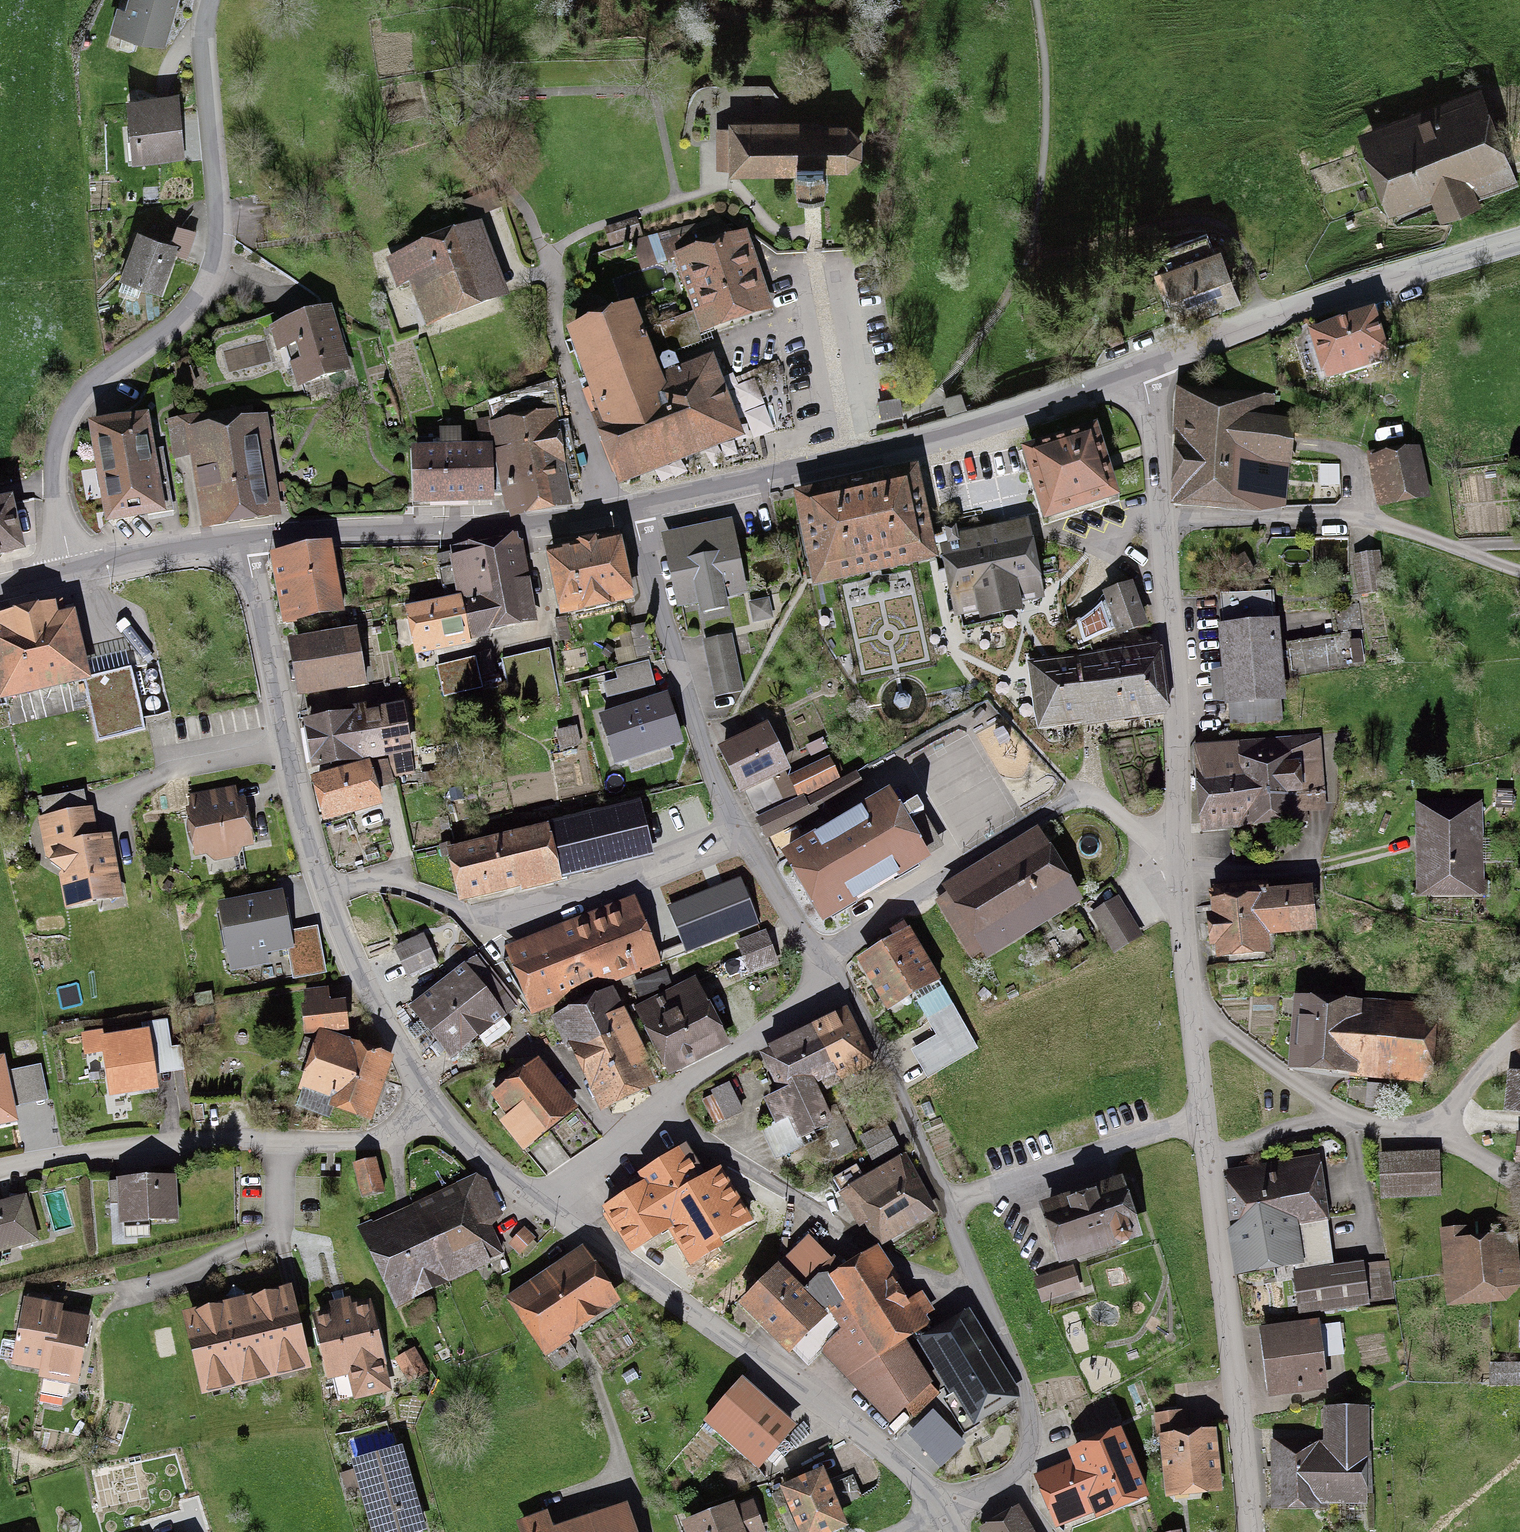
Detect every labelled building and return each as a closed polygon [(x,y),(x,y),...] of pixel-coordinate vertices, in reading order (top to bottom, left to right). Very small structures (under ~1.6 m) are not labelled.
[(123,31),(162,42),(174,0),(132,0),(123,31)] [(1398,199),(1427,189),(1440,222),(1475,208),(1472,200),(1511,185),(1476,92),(1397,121),(1401,133),(1376,142),(1398,199)] [(173,100),(133,104),(138,156),(178,153),(173,100)] [(858,156),(859,139),(847,128),(817,128),(817,125),(732,125),(732,171),(796,171),(797,193),(826,191),(825,167),(846,167),(858,156)] [(637,220),(606,231),(611,246),(642,236),(637,220)] [(707,322),(760,304),(740,245),(736,246),(732,235),(720,225),(664,244),(669,260),(675,258),(688,296),(697,292),(707,322)] [(414,280),(430,323),(502,296),(476,229),(391,262),(400,286),(414,280)] [(1162,248),(1185,312),(1230,296),(1207,232),(1162,248)] [(139,233),(123,278),(159,291),(175,246),(139,233)] [(302,384),(345,370),(327,313),(273,330),(280,350),(290,347),(302,384)] [(1335,313),(1309,322),(1329,380),(1381,363),(1378,353),(1383,351),(1372,318),(1339,328),(1335,313)] [(630,314),(573,336),(599,403),(594,405),(622,477),(734,434),(708,368),(678,380),(675,370),(679,368),(675,358),(669,355),(662,358),(660,364),(664,374),(668,372),(670,376),(657,381),(630,314)] [(690,316),(661,326),(670,353),(700,343),(690,316)] [(579,478),(568,422),(546,426),(545,421),(559,418),(553,384),(489,404),(491,419),(478,422),(483,445),(495,442),(497,452),(495,452),(496,461),(503,495),(505,506),(560,495),(557,482),(579,478)] [(1183,496),(1244,500),(1283,506),(1291,424),(1289,424),(1289,417),(1271,416),(1273,396),(1181,389),(1177,444),(1187,445),(1183,496)] [(945,398),(951,416),(966,411),(961,394),(945,398)] [(899,398),(879,402),(882,417),(902,413),(899,398)] [(158,503),(172,501),(163,449),(149,451),(144,421),(94,430),(110,519),(160,510),(158,503)] [(199,432),(213,517),(267,508),(253,423),(199,432)] [(420,499),(469,497),(468,496),(503,495),(496,461),(490,461),(490,449),(469,449),(468,434),(460,434),(460,433),(441,433),(441,441),(418,442),(420,499)] [(1091,438),(1032,457),(1050,513),(1109,494),(1091,438)] [(1369,454),(1379,506),(1418,497),(1411,463),(1417,461),(1414,445),(1369,454)] [(806,502),(821,575),(925,552),(910,480),(806,502)] [(34,498),(0,507),(0,552),(36,543),(34,498)] [(981,612),(1000,608),(985,539),(958,544),(955,531),(946,533),(962,608),(979,604),(981,612)] [(1021,531),(985,539),(1000,608),(1019,604),(1017,596),(1034,593),(1033,586),(1060,580),(1056,558),(1028,564),(1021,531)] [(742,591),(731,539),(669,552),(680,604),(701,600),(702,605),(723,600),(722,595),(742,591)] [(616,543),(552,557),(564,611),(627,597),(616,543)] [(514,546),(453,558),(454,567),(440,570),(443,588),(458,585),(460,599),(501,593),(499,585),(521,581),(514,546)] [(454,567),(453,558),(452,553),(437,556),(440,570),(454,567)] [(275,563),(285,616),(336,608),(326,554),(275,563)] [(1383,592),(1378,554),(1356,557),(1361,595),(1383,592)] [(486,626),(527,618),(521,581),(499,585),(501,593),(460,599),(462,605),(469,634),(487,631),(486,626)] [(1149,628),(1133,584),(1101,595),(1105,605),(1101,606),(1077,627),(1084,643),(1112,633),(1111,632),(1115,630),(1118,639),(1149,628)] [(1271,592),(1221,595),(1232,724),(1282,720),(1271,592)] [(751,604),(754,621),(771,618),(768,601),(751,604)] [(1368,666),(1358,604),(1332,608),(1336,637),(1286,644),(1291,677),(1368,666)] [(407,610),(414,645),(469,634),(462,605),(428,611),(427,606),(407,610)] [(7,708),(0,709),(0,742),(14,739),(11,726),(90,707),(98,741),(145,729),(131,669),(84,680),(70,620),(0,636),(0,679),(7,708)] [(646,628),(630,631),(636,659),(652,655),(646,628)] [(296,648),(304,690),(305,689),(347,682),(348,688),(365,685),(357,637),(296,648)] [(717,696),(741,691),(730,637),(705,642),(717,696)] [(550,652),(502,662),(511,706),(559,696),(550,652)] [(1075,668),(1082,715),(1163,704),(1157,658),(1075,668)] [(482,687),(475,660),(438,669),(444,696),(482,687)] [(653,685),(648,663),(617,671),(619,681),(605,685),(608,697),(653,685)] [(1046,719),(1082,715),(1075,668),(1040,672),(1046,719)] [(665,699),(603,719),(617,762),(679,742),(665,699)] [(402,710),(378,714),(377,706),(344,712),(345,720),(309,726),(316,766),(409,750),(402,710)] [(724,746),(746,793),(766,784),(763,777),(782,768),(762,727),(724,746)] [(1323,802),(1318,737),(1196,748),(1198,769),(1240,767),(1240,777),(1206,780),(1210,823),(1307,813),(1306,804),(1323,802)] [(410,756),(390,760),(394,776),(413,773),(410,756)] [(318,778),(329,814),(379,799),(376,788),(393,784),(386,760),(369,764),(318,778)] [(827,764),(795,779),(802,795),(812,790),(815,795),(837,784),(827,764)] [(774,780),(766,784),(746,793),(753,808),(759,821),(787,807),(781,794),(774,780)] [(233,805),(230,790),(190,797),(193,813),(190,813),(198,853),(249,843),(242,803),(233,805)] [(1513,791),(1496,790),(1496,808),(1512,809),(1513,791)] [(41,800),(45,820),(43,821),(46,832),(56,830),(60,850),(51,863),(64,872),(70,903),(116,894),(110,858),(104,859),(96,853),(88,812),(86,812),(83,793),(41,800)] [(789,857),(824,919),(924,860),(904,826),(923,814),(917,804),(897,815),(887,798),(847,822),(846,821),(828,832),(829,833),(789,857)] [(795,823),(787,807),(759,821),(767,837),(795,823)] [(465,895),(649,851),(638,809),(455,854),(453,843),(442,846),(444,857),(454,854),(465,895)] [(1449,810),(1426,810),(1426,887),(1474,887),(1473,813),(1449,813),(1449,810)] [(1033,845),(941,902),(973,955),(1065,898),(1033,845)] [(688,950),(755,924),(739,883),(672,909),(688,950)] [(1215,889),(1221,956),(1263,952),(1263,945),(1268,945),(1266,928),(1308,924),(1306,897),(1267,900),(1266,884),(1215,889)] [(279,897),(224,908),(233,956),(288,945),(294,978),(325,972),(317,932),(287,938),(279,897)] [(1118,901),(1094,916),(1115,950),(1139,935),(1118,901)] [(529,1005),(534,1002),(538,1011),(676,956),(673,949),(655,956),(649,958),(631,912),(503,962),(529,1005)] [(865,963),(890,1004),(929,982),(932,987),(939,982),(909,930),(901,935),(904,940),(865,963)] [(766,934),(739,944),(743,956),(744,958),(771,948),(766,934)] [(397,949),(409,976),(436,963),(424,936),(397,949)] [(771,948),(744,958),(749,972),(776,962),(771,948)] [(476,958),(452,977),(458,985),(418,1016),(417,1016),(446,1052),(486,1021),(491,1027),(515,1008),(476,958)] [(658,1055),(659,1055),(666,1068),(679,1062),(719,1042),(689,982),(635,1008),(646,1029),(645,1029),(658,1055)] [(303,1008),(306,1033),(347,1029),(344,1003),(330,1005),(328,990),(306,992),(308,1007),(303,1008)] [(635,1061),(646,1055),(613,990),(563,1015),(576,1042),(578,1046),(585,1060),(605,1101),(645,1081),(635,1061)] [(1354,1009),(1350,1068),(1411,1073),(1414,1035),(1412,1035),(1414,1015),(1386,1012),(1387,1003),(1358,1000),(1357,1009),(1354,1009)] [(1297,1064),(1350,1068),(1354,1009),(1301,1005),(1297,1064)] [(954,1062),(976,1049),(953,1006),(929,1020),(954,1062)] [(815,1032),(836,1074),(866,1060),(845,1018),(815,1032)] [(86,1053),(106,1050),(113,1093),(154,1086),(149,1053),(171,1050),(166,1022),(143,1026),(145,1036),(105,1042),(103,1032),(83,1036),(86,1053)] [(765,1128),(779,1158),(815,1141),(826,1163),(855,1149),(835,1106),(823,1112),(815,1095),(840,1083),(835,1075),(836,1074),(815,1032),(771,1053),(791,1095),(768,1106),(776,1123),(765,1128)] [(335,1101),(366,1112),(386,1057),(324,1035),(320,1044),(305,1038),(299,1056),(314,1061),(298,1107),(330,1118),(335,1101)] [(14,1120),(1,1061),(0,1061),(0,1123),(14,1120)] [(504,1124),(520,1144),(566,1108),(536,1070),(526,1078),(517,1067),(494,1085),(503,1096),(496,1102),(509,1119),(504,1124)] [(1512,1077),(1508,1111),(1519,1112),(1519,1078),(1512,1077)] [(714,1125),(727,1119),(741,1113),(728,1085),(714,1092),(715,1094),(702,1101),(714,1125)] [(862,1139),(875,1163),(898,1150),(886,1126),(862,1139)] [(675,1157),(633,1184),(639,1193),(647,1187),(660,1209),(707,1180),(686,1146),(673,1154),(675,1157)] [(1436,1155),(1383,1158),(1384,1194),(1437,1192),(1436,1155)] [(1280,1163),(1282,1176),(1288,1225),(1293,1259),(1302,1312),(1364,1303),(1359,1266),(1334,1269),(1319,1156),(1280,1163)] [(375,1160),(355,1165),(363,1198),(383,1193),(375,1160)] [(877,1241),(929,1209),(901,1161),(843,1195),(860,1225),(866,1222),(877,1241)] [(689,1257),(715,1241),(748,1221),(718,1173),(707,1180),(660,1209),(670,1224),(689,1257)] [(1243,1233),(1288,1225),(1282,1176),(1236,1183),(1243,1233)] [(171,1179),(109,1182),(110,1205),(123,1204),(123,1219),(148,1217),(148,1220),(174,1219),(171,1179)] [(485,1187),(473,1186),(459,1192),(461,1196),(418,1216),(433,1250),(486,1226),(484,1221),(498,1214),(485,1187)] [(647,1187),(639,1193),(604,1214),(615,1233),(623,1228),(635,1245),(670,1224),(660,1209),(647,1187)] [(1064,1256),(1115,1239),(1116,1240),(1116,1241),(1117,1242),(1118,1243),(1119,1244),(1121,1244),(1122,1244),(1123,1244),(1124,1244),(1126,1243),(1127,1242),(1128,1242),(1128,1240),(1129,1239),(1129,1238),(1130,1237),(1130,1236),(1129,1234),(1133,1233),(1118,1187),(1049,1210),(1064,1256)] [(24,1199),(0,1206),(0,1249),(36,1239),(24,1199)] [(372,1238),(369,1231),(362,1234),(397,1308),(408,1303),(402,1290),(443,1272),(433,1250),(418,1216),(372,1238)] [(486,1226),(433,1250),(443,1272),(499,1246),(489,1225),(486,1226)] [(1293,1259),(1288,1225),(1243,1233),(1237,1234),(1242,1266),(1293,1259)] [(1442,1229),(1449,1304),(1506,1300),(1519,1287),(1519,1274),(1516,1233),(1467,1240),(1465,1226),(1442,1229)] [(512,1244),(526,1257),(537,1245),(523,1231),(512,1244)] [(609,1298),(577,1252),(508,1299),(546,1354),(568,1339),(562,1330),(609,1298)] [(842,1331),(822,1350),(863,1393),(909,1349),(899,1333),(925,1317),(913,1298),(901,1306),(873,1262),(827,1291),(816,1278),(803,1292),(842,1331)] [(748,1303),(809,1364),(822,1350),(842,1331),(803,1292),(782,1268),(748,1303)] [(1076,1288),(1070,1270),(1038,1280),(1045,1299),(1076,1288)] [(268,1307),(261,1303),(246,1306),(242,1300),(232,1303),(232,1310),(216,1314),(212,1320),(205,1316),(190,1320),(206,1386),(211,1385),(217,1375),(218,1375),(228,1381),(246,1376),(249,1371),(258,1369),(263,1372),(281,1368),(287,1358),(289,1358),(298,1364),(303,1363),(287,1297),(272,1300),(268,1307)] [(46,1368),(56,1316),(58,1309),(28,1303),(16,1362),(46,1368)] [(334,1316),(318,1319),(338,1400),(386,1388),(367,1308),(352,1311),(350,1304),(332,1309),(334,1316)] [(86,1322),(56,1316),(46,1368),(40,1392),(66,1397),(69,1380),(74,1381),(86,1322)] [(973,1413),(1008,1391),(964,1318),(927,1341),(958,1391),(945,1399),(965,1431),(979,1423),(973,1413)] [(1265,1333),(1273,1392),(1323,1385),(1319,1357),(1344,1353),(1340,1323),(1265,1333)] [(915,1417),(939,1394),(909,1349),(863,1393),(890,1421),(905,1407),(915,1417)] [(415,1355),(397,1359),(404,1384),(421,1380),(415,1355)] [(1519,1383),(1519,1364),(1492,1364),(1492,1383),(1519,1383)] [(738,1387),(715,1413),(766,1458),(789,1431),(738,1387)] [(933,1406),(907,1432),(943,1467),(969,1441),(933,1406)] [(1326,1448),(1272,1448),(1273,1497),(1327,1497),(1327,1493),(1366,1493),(1372,1493),(1371,1453),(1367,1453),(1367,1408),(1326,1408),(1326,1448)] [(1211,1436),(1185,1438),(1182,1412),(1158,1415),(1160,1443),(1166,1442),(1171,1489),(1216,1485),(1211,1436)] [(1039,1483),(1055,1520),(1096,1504),(1099,1510),(1145,1491),(1122,1436),(1076,1455),(1081,1467),(1039,1483)] [(376,1531),(408,1531),(421,1528),(422,1528),(399,1451),(356,1463),(376,1531)] [(819,1475),(786,1490),(805,1531),(822,1531),(841,1524),(834,1509),(861,1497),(853,1477),(825,1489),(819,1475)] [(753,1503),(689,1527),(691,1531),(744,1531),(761,1526),(753,1503)] [(625,1510),(560,1531),(632,1531),(625,1510)] [(1016,1513),(987,1530),(988,1531),(1028,1531),(1016,1513)] [(523,1523),(526,1531),(550,1531),(544,1516),(523,1523)]
